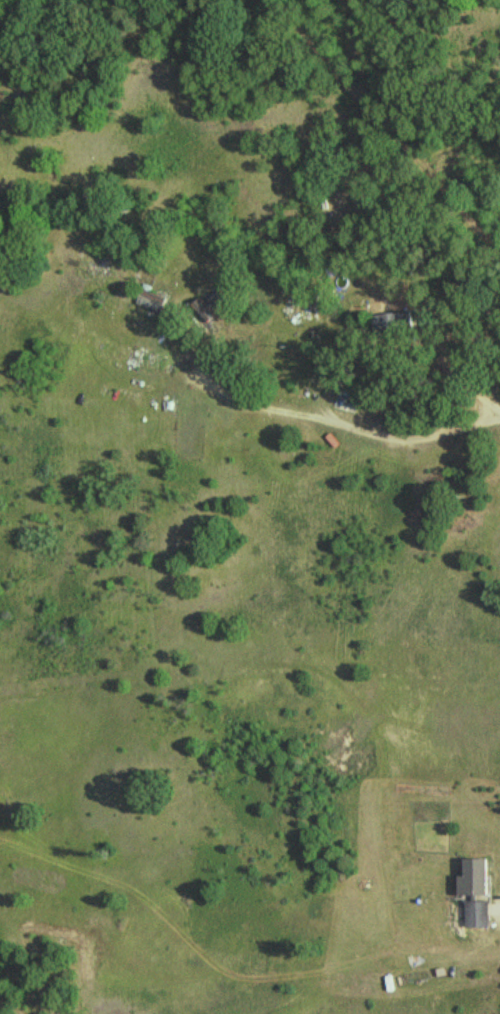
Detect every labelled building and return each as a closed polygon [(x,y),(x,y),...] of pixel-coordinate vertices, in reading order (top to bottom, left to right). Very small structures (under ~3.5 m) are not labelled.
[(167,298),(143,290),(138,304),(163,312),(167,298)] [(413,332),(410,312),(375,315),(377,336),(413,332)] [(468,928),(490,928),(490,899),(489,899),(489,859),(467,859),(467,879),(462,879),(462,886),(468,886),(468,928)]
